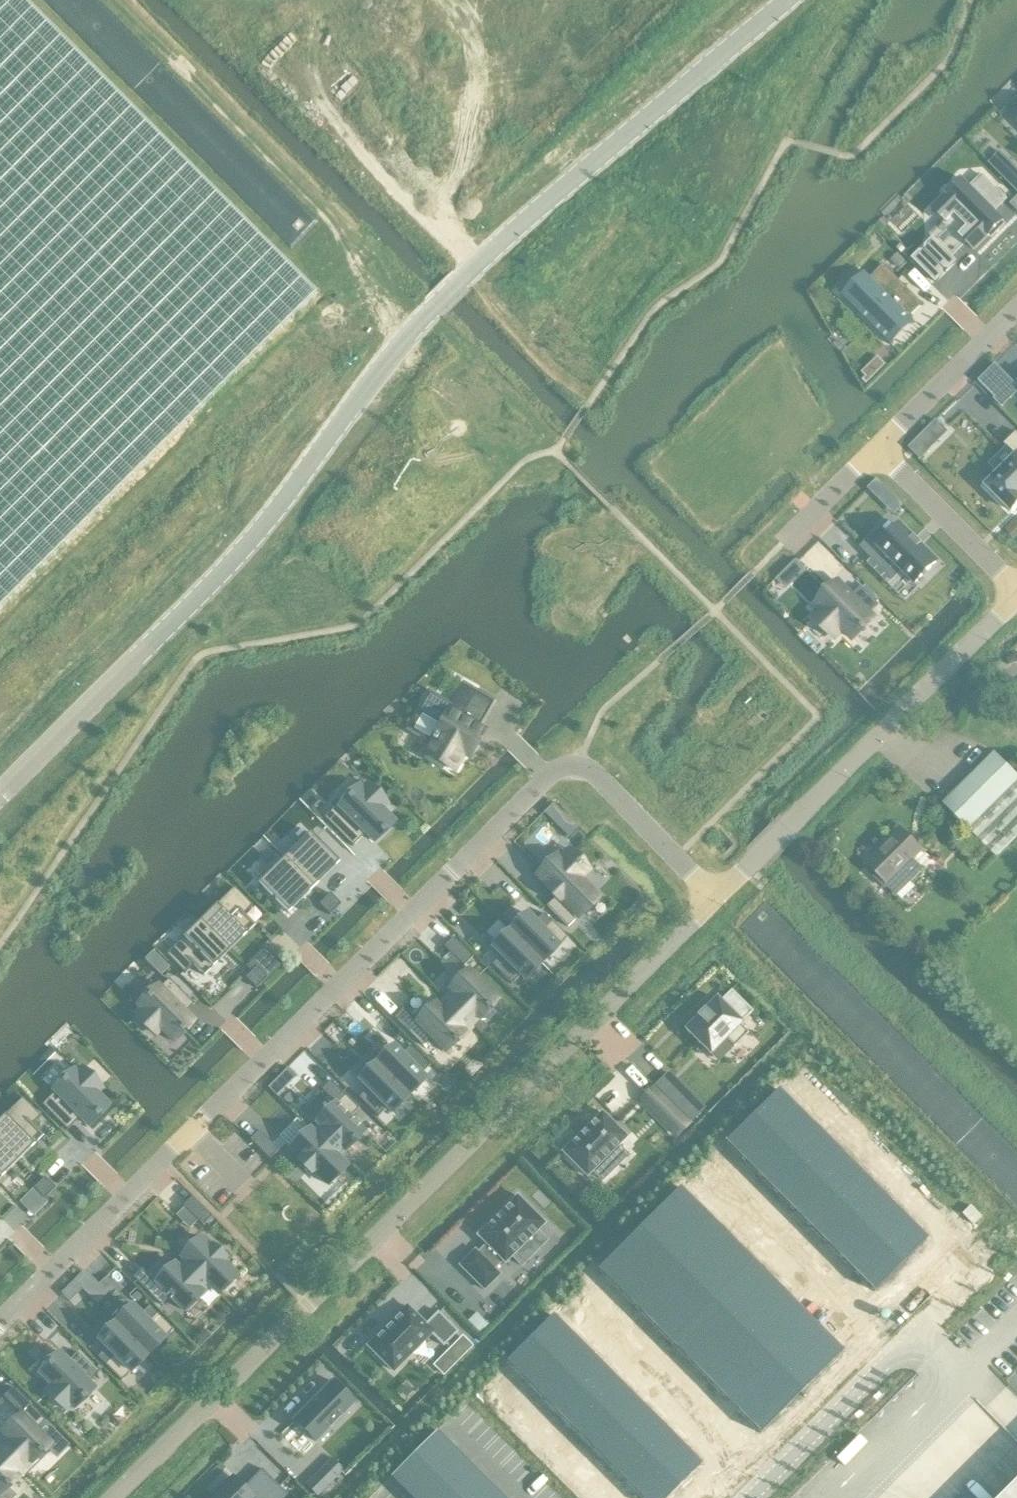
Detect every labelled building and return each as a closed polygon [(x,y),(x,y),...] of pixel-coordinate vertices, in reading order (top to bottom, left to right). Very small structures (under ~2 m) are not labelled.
[(316,293),(24,0),(0,0),(0,607),(316,293)] [(932,241),(914,259),(936,282),(956,263),(951,257),(966,242),(974,250),(1003,221),(994,212),(1007,200),(983,176),(970,188),(959,178),(945,192),(948,195),(933,209),(946,222),(929,238),(932,241)] [(891,259),(899,267),(906,260),(898,253),(891,259)] [(843,294),(841,296),(890,345),(891,344),(889,341),(911,320),(913,322),(914,321),(910,317),(923,304),(883,265),(870,277),(865,272),(864,273),(866,275),(845,297),(843,294)] [(861,373),(862,374),(865,377),(863,380),(862,381),(866,385),(880,371),(886,365),(878,357),(861,373)] [(996,364),(979,381),(996,398),(1013,381),(996,364)] [(987,486),(1000,499),(1011,511),(1011,510),(1012,512),(1016,507),(1016,433),(1016,432),(1005,444),(1007,446),(1016,456),(999,474),(987,486)] [(922,435),(908,449),(920,460),(934,447),(922,435)] [(877,479),(869,488),(877,497),(886,488),(877,479)] [(878,530),(860,548),(893,581),(903,571),(915,583),(936,562),(901,527),(888,540),(878,530)] [(820,611),(814,617),(823,626),(835,638),(843,629),(854,640),(863,631),(864,632),(867,629),(866,628),(875,619),(869,614),(879,605),(861,587),(852,596),(849,593),(839,583),(834,587),(815,606),(820,611)] [(429,693),(419,710),(419,711),(443,724),(432,743),(426,754),(454,770),(464,753),(469,756),(479,739),(482,734),(484,731),(482,730),(478,728),(481,724),(464,714),(476,693),(464,686),(452,707),(429,693)] [(969,830),(998,858),(1016,839),(1016,778),(993,754),(943,804),(969,830)] [(338,805),(324,818),(352,846),(366,834),(374,842),(394,822),(382,810),(388,805),(367,784),(362,789),(359,786),(339,806),(338,805)] [(554,805),(544,815),(556,827),(566,817),(554,805)] [(954,816),(947,822),(954,829),(960,822),(954,816)] [(900,828),(865,865),(896,896),(922,869),(913,860),(922,850),(900,828)] [(310,833),(284,858),(314,888),(339,863),(310,833)] [(557,856),(537,877),(543,882),(547,887),(547,888),(556,897),(547,906),(568,927),(581,915),(598,897),(594,893),(580,879),(587,873),(567,852),(560,859),(557,856)] [(284,858),(259,884),(288,913),(311,891),(314,888),(284,858)] [(234,888),(200,921),(230,951),(255,926),(244,915),(253,906),(234,888)] [(330,893),(324,899),(335,910),(341,904),(330,893)] [(324,899),(319,904),(330,915),(335,910),(324,899)] [(526,914),(510,931),(542,963),(568,938),(544,914),(535,922),(526,914)] [(200,921),(166,955),(185,974),(193,966),(204,977),(230,951),(200,921)] [(501,956),(492,965),(512,985),(520,976),(525,980),(542,963),(510,931),(492,948),(501,956)] [(453,938),(444,947),(464,966),(473,957),(453,938)] [(164,963),(156,971),(161,976),(169,968),(169,967),(164,962),(164,963)] [(256,967),(251,972),(262,983),(267,978),(256,967)] [(454,994),(446,1001),(471,1025),(475,1022),(497,1000),(497,999),(487,989),(469,971),(450,990),(454,994)] [(251,972),(245,978),(256,989),(262,983),(251,972)] [(141,1009),(136,1014),(156,1035),(161,1030),(173,1043),(194,1022),(185,1014),(194,1005),(169,979),(160,988),(159,986),(138,1007),(141,1009)] [(716,999),(685,1030),(710,1055),(726,1039),(734,1047),(748,1033),(740,1025),(741,1024),(741,1023),(753,1012),(731,990),(719,1002),(716,999)] [(403,1009),(394,1018),(422,1046),(431,1037),(445,1052),(471,1025),(446,1001),(439,1008),(436,1004),(417,1023),(403,1009)] [(393,1047),(376,1063),(409,1096),(426,1079),(421,1075),(430,1066),(411,1046),(401,1055),(393,1047)] [(367,1089),(359,1098),(378,1118),(387,1109),(392,1113),(409,1096),(376,1063),(359,1080),(367,1089)] [(55,1092),(42,1105),(67,1131),(80,1117),(89,1126),(97,1117),(109,1106),(97,1093),(102,1088),(82,1068),(77,1073),(74,1070),(53,1091),(55,1092)] [(288,1068),(282,1074),(290,1083),(296,1077),(288,1068)] [(669,1073),(656,1086),(667,1098),(681,1085),(669,1073)] [(314,1133),(313,1133),(338,1158),(364,1133),(349,1118),(359,1109),(331,1081),(322,1090),(335,1104),(317,1123),(320,1126),(314,1133)] [(656,1086),(638,1103),(674,1139),(682,1131),(691,1122),(680,1111),(667,1098),(656,1086)] [(776,1089),(724,1141),(870,1288),(922,1236),(776,1089)] [(0,1121),(0,1143),(18,1161),(43,1136),(32,1125),(41,1117),(23,1098),(0,1121)] [(693,1098),(680,1111),(691,1122),(700,1113),(704,1109),(693,1098)] [(602,1113),(562,1152),(587,1177),(593,1171),(602,1181),(615,1168),(606,1158),(626,1138),(602,1113)] [(310,1129),(291,1148),(301,1158),(298,1161),(311,1174),(314,1171),(328,1185),(347,1167),(338,1158),(313,1133),(314,1133),(310,1129)] [(259,1134),(250,1143),(269,1163),(278,1154),(259,1134)] [(18,1161),(0,1143),(0,1179),(18,1161)] [(45,1177),(39,1183),(50,1194),(56,1188),(45,1177)] [(39,1183),(34,1188),(45,1199),(50,1194),(39,1183)] [(678,1187),(596,1268),(757,1429),(838,1348),(678,1187)] [(475,1250),(460,1265),(484,1290),(500,1275),(494,1269),(502,1261),(505,1264),(512,1256),(537,1231),(545,1224),(517,1196),(477,1236),(486,1245),(478,1253),(475,1250)] [(192,1197),(183,1206),(203,1226),(212,1217),(192,1197)] [(970,1207),(963,1214),(973,1225),(981,1217),(970,1207)] [(200,1239),(181,1257),(185,1261),(186,1260),(210,1285),(209,1286),(218,1294),(237,1275),(223,1261),(225,1259),(213,1246),(210,1248),(200,1239)] [(142,1269),(133,1278),(161,1306),(170,1297),(184,1311),(209,1286),(210,1285),(186,1260),(185,1261),(178,1268),(175,1264),(156,1282),(142,1269)] [(98,1285),(84,1270),(73,1281),(82,1290),(97,1304),(113,1288),(104,1280),(98,1285)] [(73,1281),(67,1287),(76,1296),(82,1290),(73,1281)] [(132,1306),(115,1323),(148,1356),(174,1330),(149,1306),(141,1315),(132,1306)] [(407,1307),(368,1346),(394,1371),(431,1334),(444,1347),(458,1332),(438,1312),(425,1325),(407,1307)] [(504,1360),(643,1497),(660,1497),(697,1461),(550,1314),(504,1360)] [(107,1348),(98,1357),(122,1381),(148,1356),(115,1323),(98,1340),(107,1348)] [(454,1346),(446,1354),(456,1365),(465,1356),(454,1346)] [(60,1353),(39,1373),(51,1385),(46,1390),(67,1411),(72,1406),(75,1409),(95,1388),(89,1382),(98,1374),(77,1353),(68,1361),(60,1353)] [(332,1382),(294,1420),(317,1443),(355,1404),(332,1382)] [(0,1445),(25,1470),(36,1458),(47,1448),(57,1457),(69,1445),(45,1421),(12,1388),(3,1397),(22,1416),(3,1434),(7,1438),(0,1445)] [(390,1478),(409,1497),(503,1497),(437,1431),(390,1478)] [(16,1496),(7,1487),(13,1482),(25,1470),(0,1445),(0,1497),(14,1497),(16,1496)] [(286,1495),(287,1496),(288,1495),(262,1469),(243,1488),(240,1485),(241,1483),(240,1482),(238,1484),(233,1478),(213,1497),(284,1497),(286,1495)] [(303,1488),(313,1497),(318,1497),(328,1488),(316,1475),(303,1488)] [(998,1497),(1016,1497),(1016,1479),(998,1497)]
